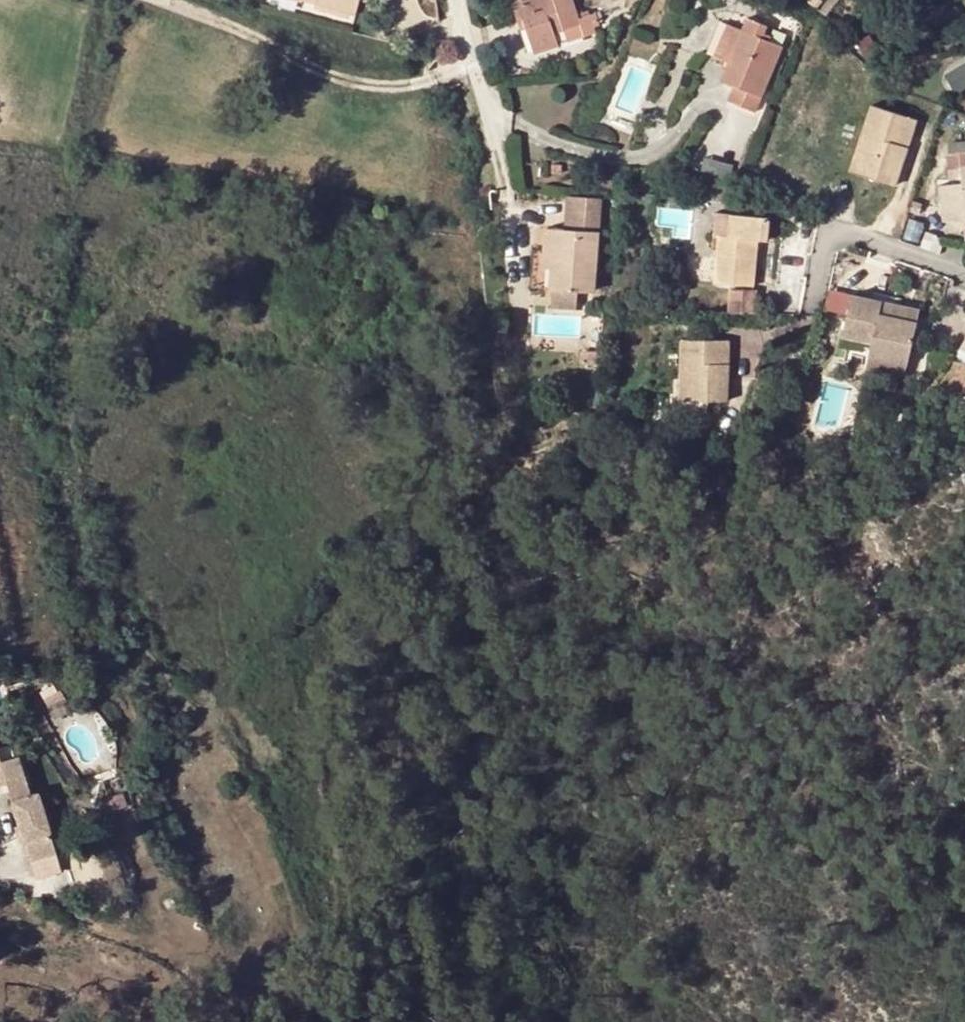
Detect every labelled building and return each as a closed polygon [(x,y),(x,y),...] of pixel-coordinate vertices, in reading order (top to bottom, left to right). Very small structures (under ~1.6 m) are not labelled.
[(351,10),(316,0),(314,6),(349,16),(351,10)] [(316,0),(351,10),(355,10),(358,0),(315,0),(316,0)] [(514,7),(518,22),(524,20),(528,31),(531,41),(581,25),(573,0),(534,0),(514,7)] [(522,33),(528,31),(524,20),(518,22),(522,33)] [(751,21),(746,33),(771,44),(773,39),(767,36),(769,29),(751,21)] [(783,48),(771,44),(746,33),(729,25),(716,57),(731,64),(723,83),(735,88),(729,103),(756,114),(783,48)] [(964,89),(964,61),(945,73),(957,94),(964,89)] [(917,124),(873,109),(850,175),(894,190),(917,124)] [(964,213),(964,170),(959,170),(960,188),(939,189),(942,223),(964,221),(964,220),(964,213)] [(568,197),(566,232),(598,234),(599,199),(568,197)] [(766,214),(728,215),(729,237),(718,238),(719,254),(720,283),(759,282),(758,236),(766,236),(766,214)] [(714,253),(719,254),(718,238),(729,237),(728,215),(713,216),(714,253)] [(544,270),(555,270),(556,232),(546,232),(544,270)] [(566,232),(556,232),(555,270),(554,291),(580,293),(595,293),(598,234),(566,232)] [(580,293),(554,291),(553,308),(579,310),(580,293)] [(729,293),(730,313),(756,312),(755,292),(729,293)] [(869,345),(867,354),(866,358),(906,368),(916,328),(879,318),(881,306),(852,298),(841,338),(869,345)] [(919,315),(881,306),(879,318),(916,328),(919,315)] [(869,345),(841,338),(839,347),(867,354),(869,345)] [(727,343),(682,341),(681,381),(680,403),(707,404),(726,404),(727,343)] [(903,380),(906,368),(866,358),(863,370),(903,380)] [(681,381),(674,381),(673,421),(707,422),(707,404),(680,403),(681,381)] [(29,858),(55,850),(37,790),(27,792),(15,754),(0,759),(0,785),(7,783),(29,858)]
